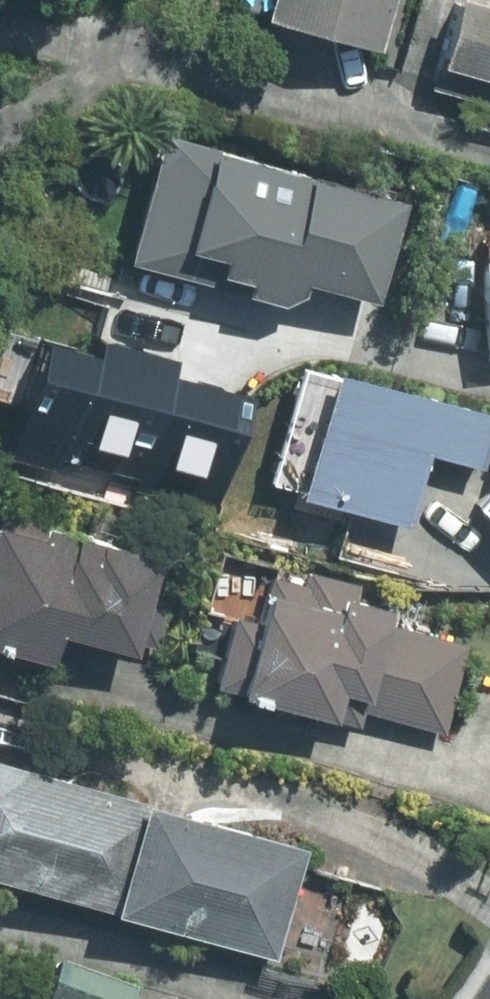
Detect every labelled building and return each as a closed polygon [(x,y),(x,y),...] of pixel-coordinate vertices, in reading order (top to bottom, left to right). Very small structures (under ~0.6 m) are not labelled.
[(261,24),(379,60),(398,0),(268,0),(261,24)] [(455,0),(442,0),(412,86),(489,113),(489,12),(455,0)] [(407,202),(152,131),(111,276),(366,347),(407,202)] [(474,252),(478,360),(489,360),(489,252),(474,252)] [(37,325),(7,432),(212,491),(243,384),(37,325)] [(311,374),(280,500),(409,532),(427,460),(479,472),(489,427),(489,417),(311,374)] [(468,507),(489,526),(489,481),(468,507)] [(0,513),(0,665),(36,675),(51,626),(127,649),(154,559),(0,513)] [(469,637),(256,582),(225,700),(347,732),(355,700),(447,723),(469,637)] [(0,760),(0,884),(272,954),(302,837),(0,760)] [(20,974),(12,998),(99,998),(20,974)]
